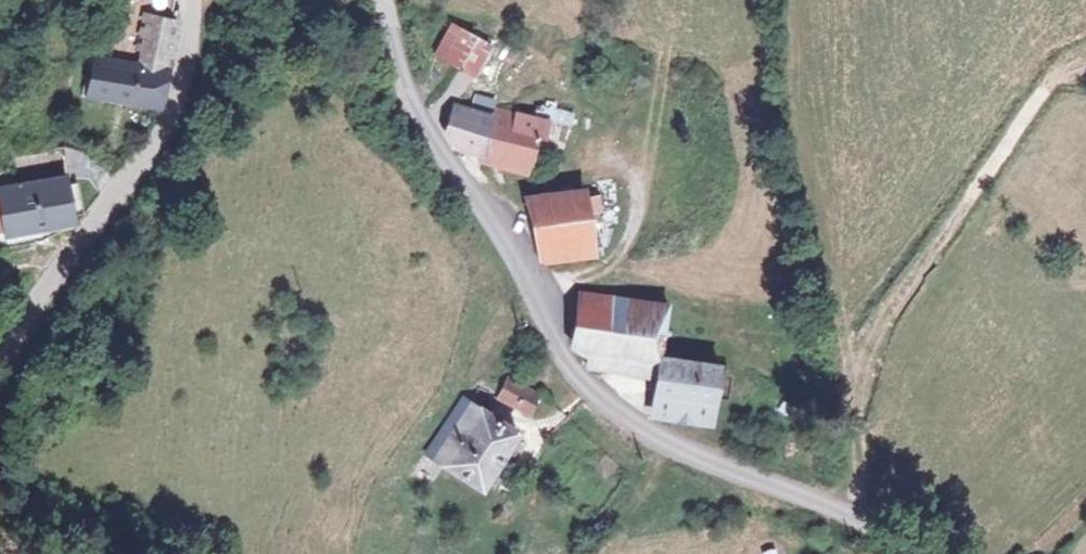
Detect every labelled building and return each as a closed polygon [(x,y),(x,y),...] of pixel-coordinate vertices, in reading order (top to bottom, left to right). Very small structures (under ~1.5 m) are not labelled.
[(174,23),(142,16),(134,50),(139,51),(136,64),(95,55),(87,94),(152,109),(163,71),(174,23)] [(493,39),(455,19),(436,51),(476,72),(493,39)] [(498,102),(478,95),(470,110),(457,104),(446,128),(462,146),(484,151),(481,159),(502,167),(528,176),(537,157),(532,156),(535,143),(542,143),(546,123),(517,117),(496,111),(498,102)] [(12,153),(19,181),(68,176),(72,175),(70,145),(12,153)] [(0,183),(0,189),(3,227),(71,218),(68,176),(19,181),(0,183)] [(587,192),(528,196),(533,247),(591,245),(590,213),(602,212),(601,198),(590,198),(587,192)] [(623,299),(578,290),(576,302),(579,303),(594,306),(592,336),(588,349),(656,358),(665,359),(670,309),(623,299)] [(594,306),(579,303),(573,332),(592,336),(594,306)] [(665,359),(656,358),(652,408),(711,416),(717,365),(665,359)] [(542,390),(510,373),(498,392),(530,410),(542,390)] [(519,424),(465,391),(425,452),(438,459),(434,466),(442,471),(447,465),(482,487),(519,424)]
